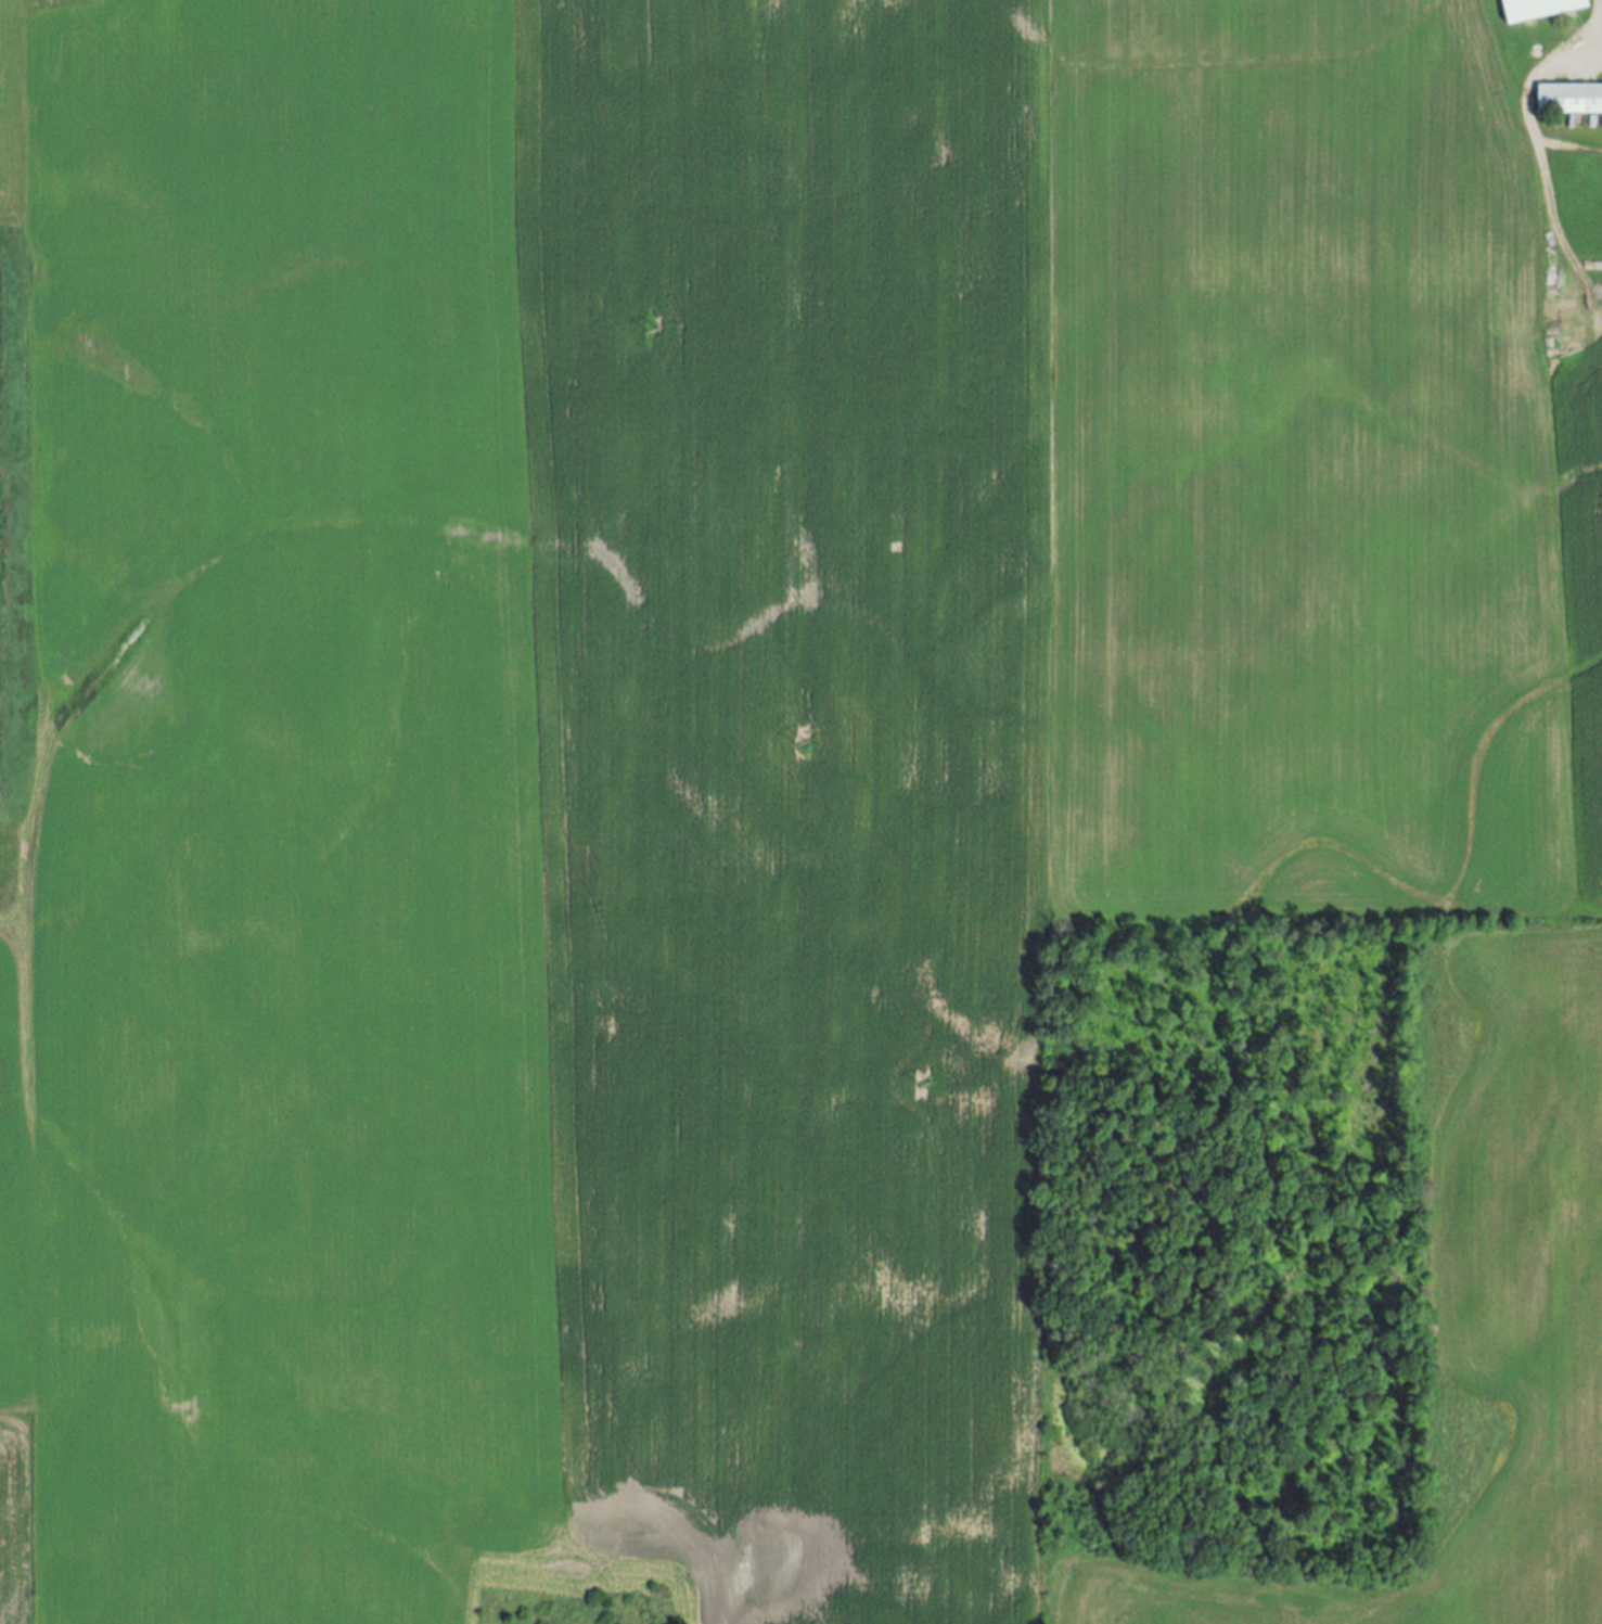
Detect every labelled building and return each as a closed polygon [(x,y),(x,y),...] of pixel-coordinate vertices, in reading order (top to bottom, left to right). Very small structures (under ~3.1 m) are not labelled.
[(1507,26),(1501,0),(1587,0),(1589,11),(1507,26)] [(1537,86),(1601,86),(1601,115),(1537,115),(1537,86)]
